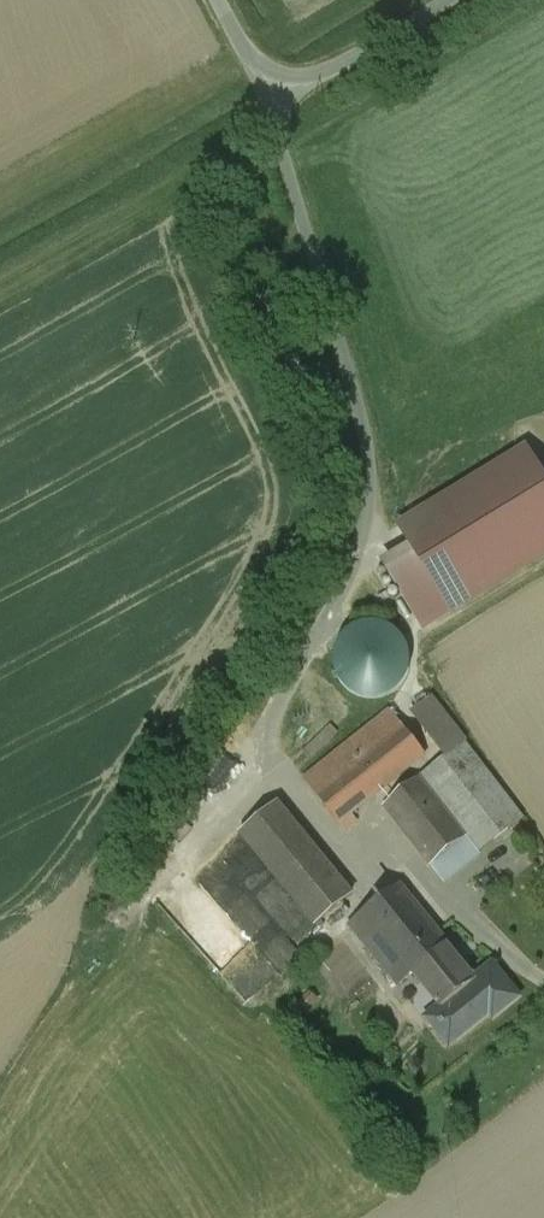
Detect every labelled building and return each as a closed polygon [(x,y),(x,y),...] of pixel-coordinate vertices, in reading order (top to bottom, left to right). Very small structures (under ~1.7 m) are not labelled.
[(400,527),(412,546),(452,611),(543,555),(543,478),(527,450),(400,527)] [(423,629),(452,611),(412,546),(382,564),(423,629)] [(346,690),(358,697),(372,700),(386,697),(399,689),(407,677),(410,662),(408,651),(404,641),(396,632),(386,626),(375,624),(361,625),(349,631),(340,641),(335,653),(334,667),(338,679),(346,690)] [(456,731),(431,699),(415,711),(441,743),(456,731)] [(390,710),(303,780),(339,824),(425,756),(390,710)] [(465,742),(384,806),(444,882),(525,819),(465,742)] [(352,896),(276,805),(241,835),(315,926),(352,896)] [(166,906),(246,1003),(303,956),(223,859),(166,906)] [(474,980),(399,886),(349,927),(398,987),(414,974),(441,1007),(475,980),(474,980)] [(474,980),(475,980),(441,1007),(427,1019),(428,1021),(433,1017),(455,1043),(489,1014),(493,1019),(519,998),(493,965),(474,980)]
